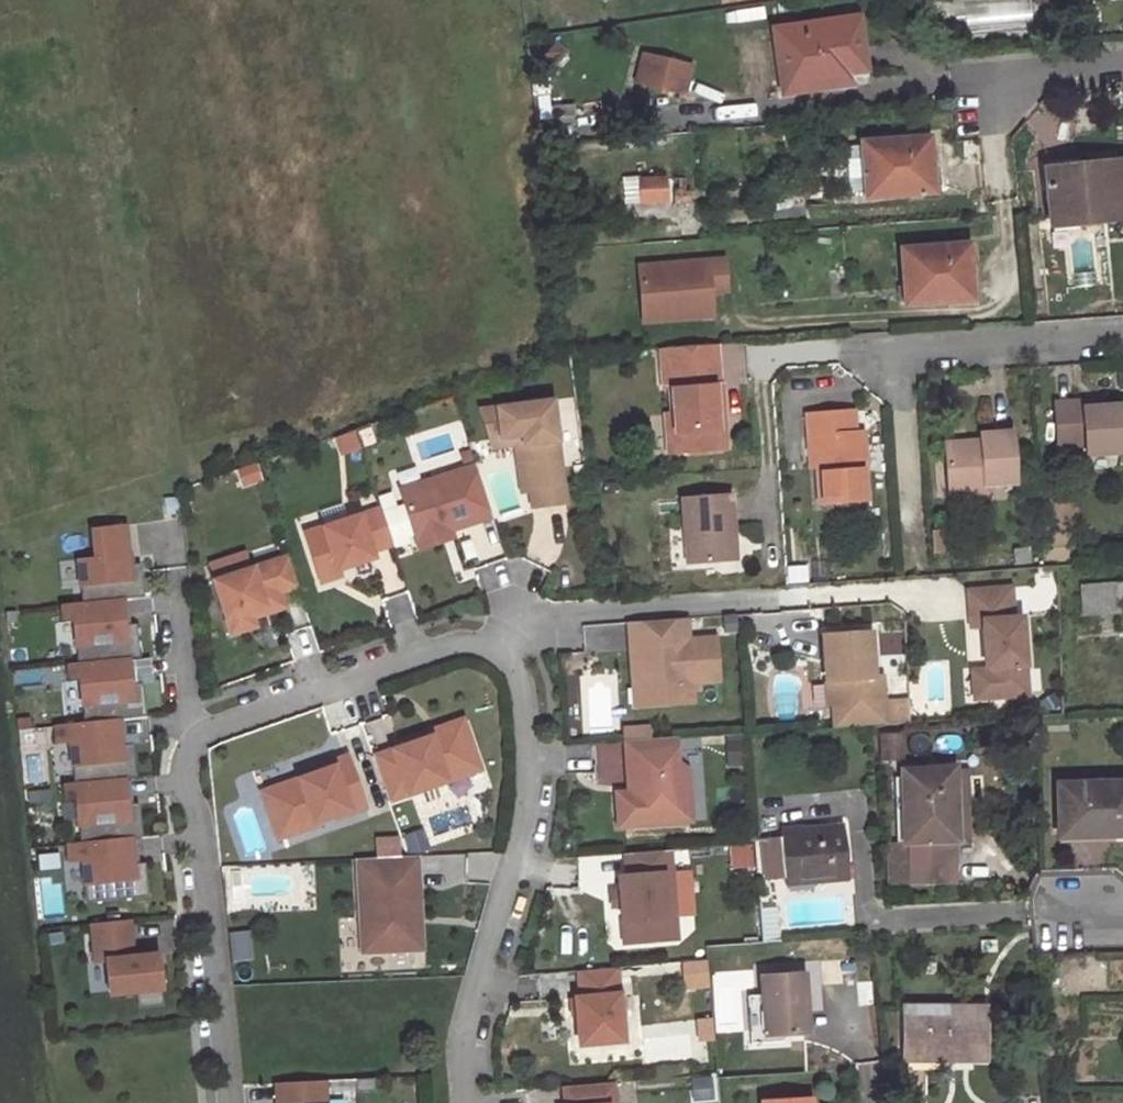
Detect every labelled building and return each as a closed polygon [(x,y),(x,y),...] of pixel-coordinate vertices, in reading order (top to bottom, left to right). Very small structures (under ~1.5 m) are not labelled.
[(864,70),(856,18),(772,30),(783,94),(809,90),(807,79),(852,72),(864,70)] [(548,36),(531,56),(550,71),(566,52),(548,36)] [(689,67),(644,56),(636,87),(658,93),(662,74),(686,80),(689,67)] [(809,90),(853,83),(852,72),(807,79),(809,90)] [(686,80),(662,74),(658,93),(681,98),(686,80)] [(549,96),(538,97),(540,119),(551,118),(550,107),(549,96)] [(550,107),(551,118),(576,116),(575,104),(550,107)] [(931,192),(927,138),(861,144),(861,145),(865,191),(866,197),(931,192)] [(865,191),(861,145),(846,146),(850,192),(865,191)] [(1122,162),(1045,170),(1050,224),(1122,217),(1122,173),(1122,162)] [(667,177),(624,179),(625,203),(668,201),(667,177)] [(689,190),(675,190),(675,203),(689,203),(689,190)] [(971,298),(967,244),(901,250),(905,304),(971,298)] [(638,267),(643,322),(711,316),(709,292),(725,291),(723,260),(638,267)] [(715,345),(661,349),(663,374),(717,370),(715,345)] [(671,391),(673,417),(676,452),(720,449),(718,417),(725,417),(723,387),(719,388),(717,370),(663,374),(665,391),(671,391)] [(673,417),(671,391),(665,391),(665,392),(667,417),(673,417)] [(1081,409),(1099,407),(1099,400),(1080,402),(1081,409)] [(563,487),(551,401),(479,410),(488,440),(521,436),(529,492),(563,487)] [(1081,455),(1120,452),(1118,405),(1099,407),(1081,409),(1080,402),(1052,405),(1055,443),(1080,442),(1081,455)] [(867,499),(862,430),(854,431),(852,412),(808,415),(809,436),(814,436),(815,464),(817,502),(867,499)] [(718,417),(720,449),(727,449),(725,417),(718,417)] [(980,486),(1011,482),(1009,431),(976,434),(976,440),(941,443),(945,493),(981,490),(980,486)] [(521,436),(488,440),(491,449),(514,446),(520,493),(529,492),(521,436)] [(491,516),(474,465),(399,490),(416,541),(450,530),(491,516)] [(565,504),(563,487),(529,492),(531,508),(565,504)] [(683,501),(686,565),(735,562),(732,497),(683,501)] [(391,543),(379,507),(304,532),(318,574),(337,568),(372,556),(370,550),(391,543)] [(58,560),(60,586),(85,584),(86,597),(141,592),(139,564),(131,565),(127,521),(86,525),(89,558),(58,560)] [(419,549),(452,538),(450,530),(416,541),(419,549)] [(931,553),(945,552),(944,530),(929,531),(931,553)] [(279,591),(296,585),(286,555),(212,579),(229,632),(248,626),(244,612),(263,606),(261,600),(279,594),(279,591)] [(339,574),(337,568),(318,574),(320,581),(339,574)] [(1117,584),(1080,587),(1082,612),(1119,609),(1118,598),(1117,586),(1117,584)] [(981,692),(987,697),(1025,694),(1019,616),(1011,617),(1008,587),(966,590),(969,626),(981,626),(984,669),(984,672),(979,678),(981,692)] [(124,598),(58,602),(59,620),(74,619),(76,660),(64,661),(65,678),(78,678),(80,707),(135,704),(130,624),(126,624),(124,598)] [(688,641),(686,619),(628,623),(630,648),(641,648),(645,707),(679,704),(677,685),(691,684),(718,682),(715,639),(688,641)] [(833,705),(834,729),(884,725),(880,677),(872,677),(869,632),(822,635),(825,682),(831,682),(833,705)] [(645,707),(641,648),(630,648),(634,708),(645,707)] [(984,672),(984,669),(971,670),(973,698),(987,697),(981,692),(979,678),(984,672)] [(692,703),(691,684),(677,685),(679,704),(692,703)] [(129,772),(126,717),(52,721),(53,744),(75,743),(77,775),(129,772)] [(461,718),(404,738),(406,745),(429,735),(432,743),(466,731),(461,718)] [(384,792),(476,761),(466,731),(432,743),(429,735),(406,745),(372,756),(384,792)] [(899,757),(898,732),(880,734),(882,758),(899,757)] [(687,790),(687,771),(677,764),(676,739),(625,741),(628,793),(615,794),(617,827),(678,824),(677,800),(687,790)] [(76,763),(72,743),(56,745),(59,765),(76,763)] [(316,772),(348,761),(346,755),(314,767),(316,772)] [(348,809),(344,797),(359,792),(348,761),(316,772),(297,778),(300,786),(263,799),(276,838),(315,825),(314,822),(348,809)] [(954,839),(952,772),(951,769),(933,770),(933,777),(902,779),(905,848),(906,864),(893,865),(894,881),(957,878),(954,839)] [(933,770),(902,771),(902,779),(933,777),(933,770)] [(968,838),(965,772),(952,772),(954,839),(968,838)] [(127,775),(56,781),(60,830),(131,824),(127,775)] [(263,799),(300,786),(297,778),(260,791),(263,799)] [(1057,785),(1058,832),(1111,831),(1111,836),(1122,835),(1122,783),(1057,785)] [(689,823),(687,790),(677,800),(678,824),(689,823)] [(359,792),(344,797),(348,809),(349,813),(365,807),(359,792)] [(848,878),(843,825),(780,830),(781,839),(784,877),(785,884),(848,878)] [(132,836),(62,840),(65,892),(86,891),(87,900),(146,897),(144,860),(133,861),(132,836)] [(781,839),(761,840),(765,879),(784,877),(781,839)] [(905,848),(883,849),(882,849),(884,882),(894,881),(893,865),(906,864),(905,848)] [(661,851),(624,854),(626,876),(618,876),(623,943),(675,939),(674,916),(666,917),(664,892),(662,874),(670,873),(669,850),(661,851)] [(414,950),(411,878),(417,878),(416,856),(357,859),(362,952),(414,950)] [(672,892),(670,873),(662,874),(664,892),(672,892)] [(411,878),(414,950),(421,950),(417,878),(411,878)] [(135,920),(87,926),(92,969),(105,969),(109,997),(165,992),(160,954),(140,955),(135,920)] [(622,1041),(616,968),(578,971),(580,998),(574,998),(579,1045),(622,1041)] [(748,1016),(750,1043),(765,1041),(765,1035),(803,1032),(801,1009),(807,1009),(804,971),(760,975),(761,994),(763,1016),(748,1016)] [(747,995),(748,1016),(763,1016),(761,994),(747,995)] [(984,1060),(984,1007),(903,1006),(903,1064),(933,1064),(933,1060),(984,1060)] [(274,1083),(275,1102),(330,1102),(329,1082),(274,1083)] [(562,1087),(563,1102),(613,1102),(611,1082),(562,1087)]
